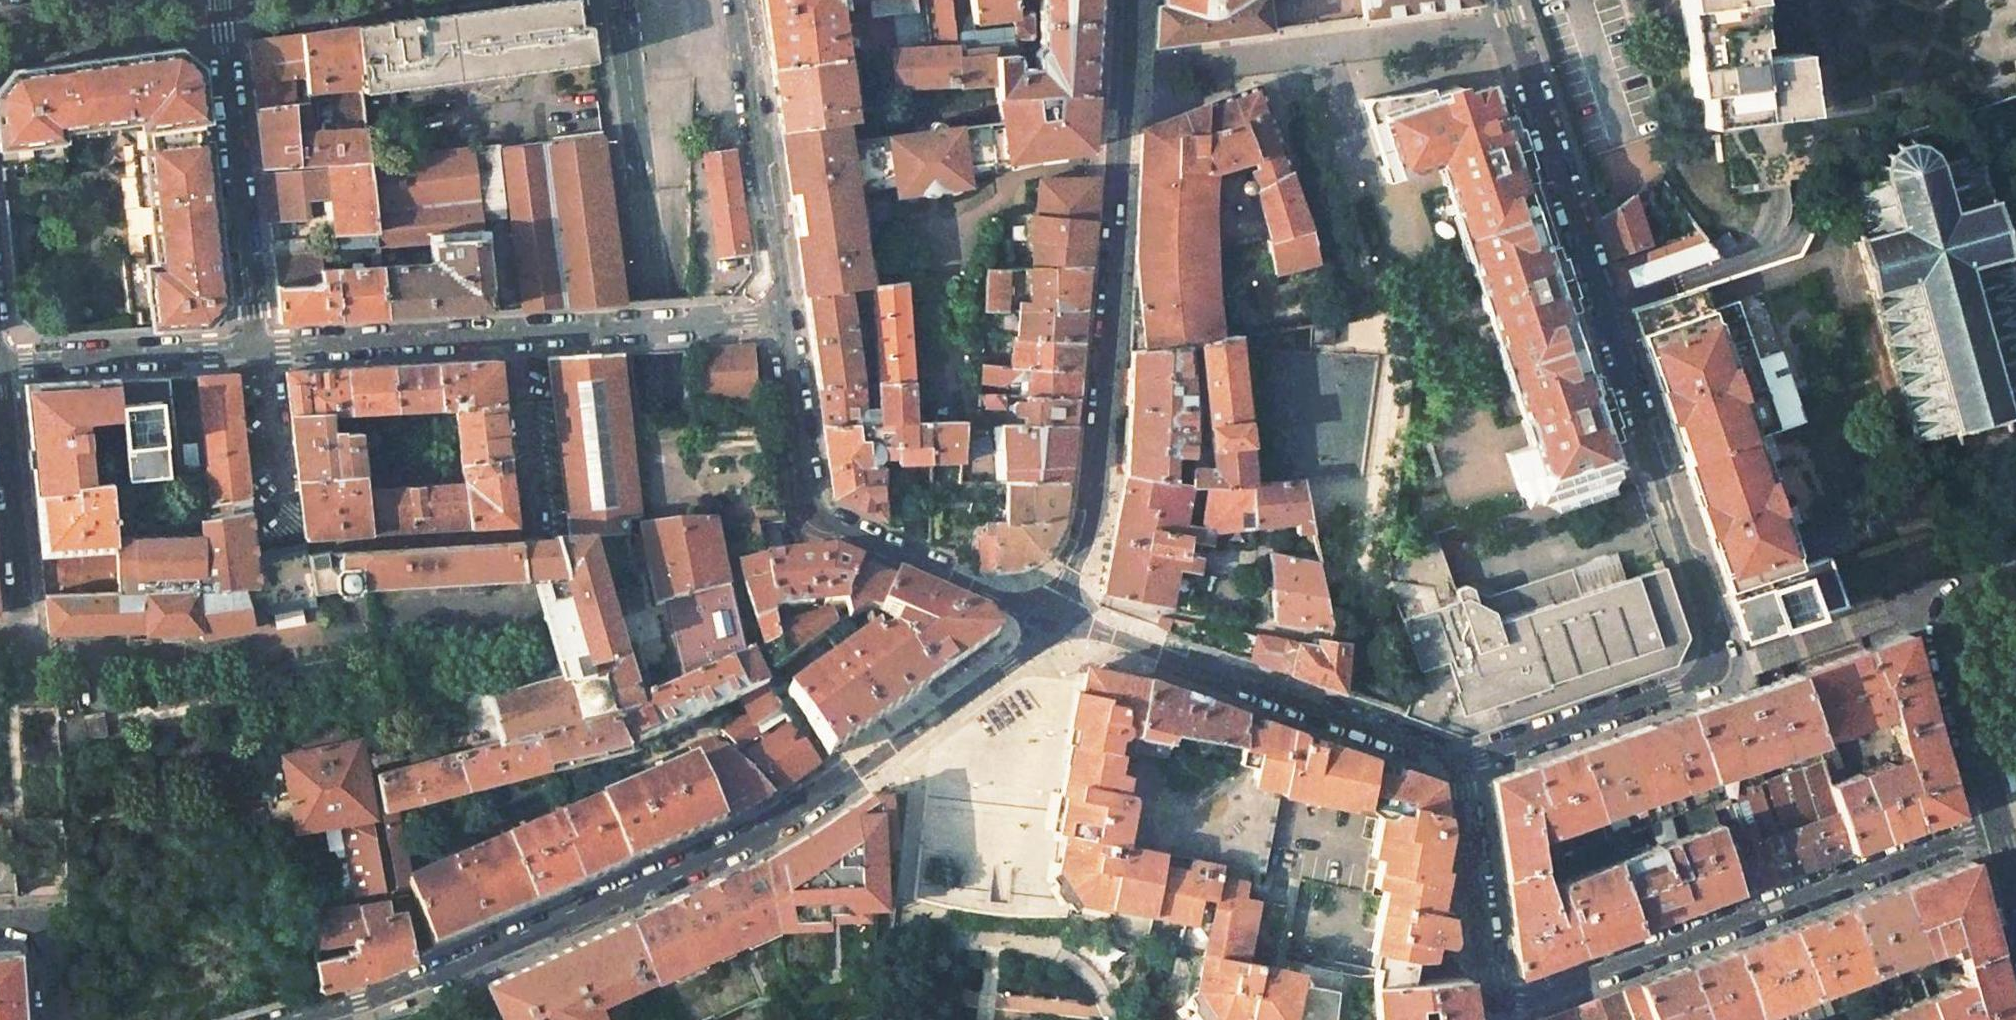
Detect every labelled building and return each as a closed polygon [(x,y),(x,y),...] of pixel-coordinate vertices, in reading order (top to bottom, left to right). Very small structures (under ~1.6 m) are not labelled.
[(417,19),(417,16),(416,17),(416,19),(409,20),(401,22),(400,19),(399,19),(400,22),(397,22),(396,20),(395,20),(396,22),(387,24),(387,21),(386,21),(386,24),(353,29),(360,86),(360,92),(492,75),(493,77),(494,77),(494,75),(538,69),(551,67),(551,69),(552,69),(552,67),(561,66),(561,68),(563,68),(562,65),(591,62),(592,61),(593,58),(589,27),(588,26),(587,25),(585,25),(578,26),(575,0),(559,0),(554,1),(554,0),(552,0),(552,1),(543,2),(543,0),(542,0),(542,2),(529,4),(515,6),(514,4),(513,4),(513,6),(436,16),(417,19)] [(769,49),(772,69),(846,57),(844,38),(838,3),(837,0),(761,0),(769,49)] [(838,3),(844,38),(858,36),(873,34),(871,23),(871,16),(869,0),(837,0),(838,3)] [(871,16),(915,10),(914,1),(915,0),(869,0),(871,16)] [(927,20),(871,23),(873,34),(874,42),(875,52),(879,92),(960,88),(957,53),(955,18),(953,0),(924,0),(927,20)] [(970,0),(965,0),(963,3),(965,17),(969,20),(972,20),(970,0)] [(972,20),(972,22),(1014,17),(1014,13),(1013,0),(970,0),(972,20)] [(1039,25),(1094,23),(1096,0),(1038,0),(1039,25)] [(1162,6),(1155,6),(1153,46),(1171,44),(1268,31),(1270,31),(1265,0),(1162,0),(1162,6)] [(1363,18),(1366,18),(1459,6),(1478,3),(1477,0),(1361,0),(1363,18)] [(1680,13),(1691,97),(1701,95),(1704,127),(1808,114),(1800,53),(1753,59),(1752,46),(1757,45),(1751,0),(1679,0),(1680,13)] [(1757,45),(1752,46),(1753,59),(1800,53),(1808,114),(1704,127),(1707,140),(1714,139),(1717,162),(1727,160),(1731,188),(1816,176),(1814,165),(2015,95),(2015,0),(1751,0),(1757,45)] [(1029,13),(1014,13),(1014,17),(1014,38),(1015,52),(1021,51),(1021,38),(1030,38),(1032,36),(1031,14),(1029,13)] [(1047,94),(1090,93),(1090,91),(1092,57),(1094,23),(1039,25),(1040,48),(1035,53),(1035,67),(1016,68),(1015,56),(994,57),(994,86),(994,96),(1025,95),(1047,94)] [(330,29),(301,33),(308,92),(310,91),(330,89),(360,86),(353,29),(352,27),(330,29)] [(248,40),(253,89),(256,110),(309,103),(308,92),(301,33),(268,38),(248,40)] [(873,34),(858,36),(860,50),(861,55),(875,52),(874,42),(873,34)] [(994,48),(957,53),(960,88),(994,86),(994,57),(994,48)] [(143,254),(123,257),(129,313),(139,312),(141,324),(151,323),(152,329),(208,326),(228,303),(202,68),(190,59),(178,49),(126,57),(91,62),(13,72),(0,88),(0,153),(2,169),(67,160),(65,139),(119,132),(131,141),(143,254)] [(846,57),(772,69),(781,130),(822,124),(845,121),(855,119),(846,57)] [(1169,119),(1141,129),(1139,177),(1133,290),(1130,350),(1187,345),(1199,344),(1220,339),(1219,332),(1213,283),(1216,218),(1213,171),(1254,159),(1258,170),(1264,186),(1288,169),(1286,162),(1265,101),(1259,84),(1169,119)] [(360,86),(330,89),(334,121),(364,119),(360,92),(360,86)] [(1546,211),(1510,99),(1490,87),(1460,96),(1447,100),(1444,91),(1430,95),(1429,90),(1427,87),(1414,92),(1361,99),(1364,107),(1378,153),(1386,177),(1386,178),(1391,176),(1438,161),(1444,159),(1448,173),(1452,184),(1446,186),(1464,238),(1546,211)] [(1447,100),(1460,96),(1457,87),(1444,91),(1447,100)] [(924,184),(936,183),(937,188),(964,184),(962,166),(997,161),(1087,148),(1090,93),(1047,94),(1025,95),(994,96),(998,119),(944,128),(942,125),(940,123),(938,122),(937,122),(935,122),(933,123),(931,125),(930,128),(929,130),(902,134),(903,142),(849,150),(845,121),(822,124),(781,130),(804,296),(832,292),(849,290),(865,287),(852,195),(858,186),(861,188),(866,179),(896,176),(897,194),(925,190),(924,184)] [(256,110),(262,168),(316,165),(312,132),(309,103),(256,110)] [(365,129),(312,132),(316,165),(328,165),(369,163),(365,129)] [(503,149),(523,308),(564,306),(574,305),(624,302),(603,135),(544,143),(503,149)] [(1912,441),(1953,430),(2006,415),(2015,412),(2015,289),(2014,280),(2007,255),(2011,254),(2010,249),(2006,250),(1993,206),(1998,204),(1996,199),(1992,201),(1985,176),(1979,152),(1937,163),(1936,159),(1934,156),(1938,152),(1935,150),(1932,154),(1928,150),(1924,148),(1926,143),(1923,142),(1921,147),(1916,146),(1912,145),(1912,139),(1909,139),(1909,145),(1904,146),(1899,148),(1897,143),(1894,144),(1897,149),(1893,152),(1890,156),(1885,152),(1883,155),(1888,158),(1886,162),(1884,166),(1879,165),(1878,168),(1884,170),(1883,174),(1884,178),(1875,180),(1843,189),(1850,214),(1857,240),(1853,241),(1854,246),(1858,244),(1870,289),(1866,291),(1867,294),(1871,293),(1878,317),(1885,342),(1891,366),(1898,391),(1905,416),(1912,441)] [(395,168),(370,171),(377,246),(435,242),(484,239),(480,211),(505,207),(497,144),(472,147),(393,156),(395,168)] [(733,149),(703,154),(719,258),(748,254),(733,149)] [(1448,173),(1444,159),(1438,161),(1446,186),(1452,184),(1448,173)] [(329,170),(263,175),(268,220),(307,217),(305,199),(332,197),(336,233),(339,233),(340,249),(377,246),(370,171),(369,163),(328,165),(329,170)] [(1264,186),(1257,191),(1258,193),(1271,239),(1309,229),(1303,213),(1297,196),(1292,182),(1293,181),(1288,169),(1264,186)] [(1032,267),(1088,266),(1089,255),(1090,245),(1092,235),(1093,224),(1097,178),(1044,180),(1040,224),(1034,224),(1032,242),(1035,243),(1032,267)] [(1613,256),(1651,242),(1635,193),(1601,217),(1608,238),(1613,256)] [(1583,324),(1546,211),(1464,238),(1480,289),(1486,287),(1490,298),(1495,312),(1489,314),(1523,419),(1530,417),(1535,430),(1538,442),(1532,444),(1507,452),(1524,504),(1608,477),(1600,451),(1608,449),(1608,446),(1617,425),(1583,324)] [(1274,274),(1321,261),(1318,251),(1315,244),(1314,244),(1309,229),(1271,239),(1267,240),(1273,270),(1274,274)] [(1727,232),(1709,246),(1718,258),(1722,255),(1737,245),(1727,232)] [(1617,265),(1616,265),(1622,281),(1625,292),(1671,276),(1718,259),(1718,258),(1709,246),(1701,234),(1617,265)] [(426,264),(379,266),(384,316),(491,310),(484,239),(435,242),(435,261),(426,264)] [(305,240),(271,242),(272,254),(306,251),(305,240)] [(306,251),(272,254),(280,322),(311,320),(326,320),(322,270),(320,250),(306,251)] [(379,266),(322,270),(326,320),(384,316),(379,266)] [(1032,267),(1028,267),(1029,273),(1028,301),(1019,301),(1018,310),(1083,309),(1086,288),(1088,266),(1032,267)] [(1009,267),(987,267),(985,310),(1007,310),(1009,272),(1009,267)] [(904,282),(870,287),(871,293),(878,384),(911,382),(904,282)] [(1490,298),(1486,287),(1480,289),(1489,314),(1495,312),(1490,298)] [(1677,295),(1631,310),(1636,323),(1639,334),(1710,310),(1702,287),(1677,295)] [(832,292),(804,296),(814,370),(817,386),(862,384),(861,379),(849,290),(832,292)] [(1726,592),(1798,568),(1753,437),(1804,421),(1761,293),(1710,310),(1639,334),(1651,368),(1659,392),(1665,391),(1668,402),(1674,419),(1668,420),(1697,506),(1704,504),(1708,519),(1713,532),(1708,534),(1726,592)] [(1083,309),(1018,310),(1016,337),(1080,340),(1082,325),(1083,309)] [(1199,344),(1210,444),(1210,447),(1249,442),(1248,435),(1242,389),(1236,338),(1236,335),(1220,339),(1199,344)] [(1014,337),(1011,352),(1009,365),(1025,367),(1077,369),(1078,356),(1080,340),(1016,337),(1014,337)] [(752,345),(699,348),(702,404),(755,401),(752,345)] [(1194,410),(1189,366),(1187,345),(1130,350),(1130,361),(1126,444),(1124,474),(1173,482),(1172,476),(1171,455),(1193,455),(1193,451),(1194,410)] [(629,415),(622,353),(547,356),(568,536),(591,535),(628,532),(628,530),(627,520),(641,519),(629,415)] [(455,407),(502,404),(500,383),(497,359),(450,362),(455,407)] [(1009,365),(981,361),(980,383),(983,383),(999,386),(1004,380),(1024,378),(1025,367),(1009,365)] [(436,363),(442,408),(455,407),(450,362),(436,363)] [(398,410),(442,408),(436,363),(392,366),(398,410)] [(344,413),(398,410),(392,366),(338,369),(344,413)] [(1077,369),(1025,367),(1024,378),(1023,394),(1022,395),(1074,397),(1076,384),(1077,369)] [(290,416),(330,414),(344,413),(338,369),(285,372),(290,416)] [(249,495),(236,374),(196,377),(210,499),(210,500),(249,495)] [(123,418),(133,479),(179,474),(168,378),(117,381),(123,418)] [(91,485),(85,422),(123,418),(117,381),(23,387),(34,494),(77,493),(77,486),(91,485)] [(862,384),(817,386),(822,425),(913,422),(911,382),(878,384),(878,408),(862,408),(862,384)] [(983,383),(980,383),(979,393),(998,394),(998,393),(999,386),(983,383)] [(1659,392),(1668,420),(1674,419),(1668,402),(1665,391),(1659,392)] [(998,394),(979,393),(978,406),(985,406),(987,407),(1002,408),(1005,405),(1005,395),(998,394)] [(1074,397),(1022,395),(1019,395),(1018,399),(1015,402),(1015,409),(1019,415),(1022,415),(1022,422),(1072,423),(1073,410),(1074,397)] [(502,404),(455,407),(463,483),(468,527),(516,524),(510,468),(510,466),(509,464),(502,404)] [(290,416),(297,480),(364,476),(360,432),(338,433),(338,429),(332,430),(330,414),(290,416)] [(1535,430),(1530,417),(1523,419),(1532,444),(1538,442),(1535,430)] [(965,421),(927,422),(930,461),(962,460),(963,460),(965,421)] [(822,425),(832,497),(884,520),(882,468),(874,463),(876,462),(878,461),(879,460),(880,457),(896,456),(897,462),(930,461),(927,422),(913,422),(822,425)] [(1072,423),(1022,422),(1022,423),(995,424),(997,449),(1069,453),(1070,439),(1072,423)] [(1215,485),(1252,483),(1253,483),(1249,442),(1210,447),(1213,472),(1208,472),(1198,472),(1193,472),(1193,485),(1208,485),(1215,485)] [(1005,482),(1066,481),(1067,468),(1069,453),(997,449),(999,482),(1005,482)] [(1610,456),(1608,449),(1600,451),(1608,477),(1616,474),(1610,456)] [(1204,450),(1193,451),(1193,455),(1193,472),(1198,472),(1208,472),(1207,465),(1204,450)] [(1173,482),(1124,474),(1121,494),(1101,591),(1168,606),(1176,568),(1194,572),(1195,566),(1198,552),(1199,552),(1186,549),(1187,540),(1200,542),(1203,526),(1184,523),(1193,485),(1173,482)] [(364,476),(297,480),(304,538),(369,534),(366,489),(364,476)] [(161,502),(159,479),(143,480),(145,503),(161,502)] [(1254,526),(1295,522),(1295,532),(1312,531),(1300,480),(1265,482),(1253,483),(1252,483),(1253,496),(1254,526)] [(1066,481),(1005,482),(1005,493),(1005,521),(985,521),(985,530),(981,530),(978,571),(1020,568),(1045,554),(1056,531),(1062,519),(1063,510),(1066,481)] [(77,493),(34,494),(40,552),(117,548),(115,537),(111,483),(91,485),(77,486),(77,493)] [(463,483),(366,489),(369,534),(468,527),(463,483)] [(1215,485),(1208,485),(1203,526),(1200,542),(1209,543),(1211,530),(1254,526),(1253,496),(1252,483),(1215,485)] [(127,494),(129,515),(142,513),(143,515),(152,514),(151,506),(143,506),(141,493),(127,494)] [(210,499),(199,500),(199,504),(210,504),(211,516),(250,509),(249,495),(210,500),(210,499)] [(120,576),(121,592),(246,587),(246,585),(309,572),(306,554),(305,550),(256,558),(250,509),(211,516),(210,504),(199,504),(200,521),(201,535),(218,535),(218,563),(203,563),(203,574),(120,576)] [(199,504),(181,505),(181,522),(200,521),(199,504)] [(1708,519),(1704,504),(1697,506),(1702,521),(1704,520),(1708,534),(1713,532),(1708,519)] [(777,522),(757,524),(761,547),(764,558),(784,556),(777,522)] [(516,524),(468,527),(470,545),(517,542),(519,542),(518,541),(518,538),(516,524)] [(761,547),(757,524),(747,525),(752,549),(761,547)] [(646,563),(655,607),(665,605),(681,685),(729,663),(742,658),(730,599),(716,529),(715,525),(639,530),(641,536),(646,563)] [(468,527),(369,534),(370,550),(370,551),(470,545),(468,527)] [(117,548),(120,576),(203,574),(203,563),(218,563),(218,535),(201,535),(115,537),(117,548)] [(623,647),(591,535),(568,536),(553,536),(553,537),(601,715),(615,711),(616,712),(643,703),(628,647),(623,647)] [(640,564),(646,563),(641,536),(635,537),(640,564)] [(517,542),(521,577),(533,576),(561,675),(487,695),(498,742),(538,732),(601,715),(553,537),(518,541),(519,542),(517,542)] [(360,587),(521,577),(517,542),(470,545),(370,551),(328,554),(327,550),(306,554),(309,572),(246,585),(246,587),(261,626),(339,612),(335,588),(340,592),(355,591),(360,587)] [(1463,737),(1674,664),(1687,637),(1663,567),(1578,596),(1577,591),(1572,576),(1490,604),(1489,608),(1473,598),(1470,591),(1464,587),(1453,591),(1436,543),(1390,559),(1386,586),(1382,616),(1408,698),(1401,715),(1463,737)] [(120,576),(117,548),(40,552),(40,554),(42,578),(44,594),(121,592),(120,576)] [(784,556),(764,558),(764,561),(772,608),(779,608),(845,603),(843,598),(860,563),(834,552),(784,556)] [(1209,554),(1198,552),(1195,566),(1206,568),(1209,554)] [(1566,561),(1572,576),(1577,591),(1605,581),(1595,552),(1566,561)] [(1273,621),(1322,627),(1329,628),(1316,564),(1316,563),(1269,553),(1273,621)] [(1798,568),(1726,592),(1742,639),(1843,605),(1827,558),(1798,568)] [(762,561),(738,567),(755,622),(774,615),(772,608),(764,561),(762,561)] [(860,563),(843,598),(845,603),(846,607),(848,614),(849,618),(866,607),(880,611),(895,579),(860,563)] [(984,619),(895,579),(880,611),(866,607),(871,622),(874,632),(877,641),(885,638),(885,631),(885,615),(900,622),(894,634),(930,685),(985,645),(996,637),(984,619)] [(198,637),(261,626),(246,587),(121,592),(44,594),(48,632),(144,629),(144,633),(197,631),(198,637)] [(832,626),(823,633),(825,635),(833,646),(839,642),(871,622),(866,607),(849,618),(848,614),(832,626)] [(845,607),(830,612),(832,626),(848,614),(846,607),(845,607)] [(790,624),(776,628),(779,646),(782,663),(797,652),(823,633),(832,626),(830,612),(790,624)] [(755,622),(763,648),(779,646),(776,628),(774,615),(755,622)] [(1159,616),(1155,627),(1168,632),(1173,619),(1159,616)] [(874,632),(786,694),(829,757),(930,685),(894,634),(885,638),(877,641),(874,632)] [(1931,719),(1906,632),(1863,646),(1872,680),(1878,678),(1889,717),(1894,733),(1931,719)] [(823,633),(797,652),(799,654),(808,666),(834,647),(833,646),(825,635),(823,633)] [(1314,645),(1256,634),(1247,660),(1334,691),(1347,642),(1327,640),(1316,638),(1314,645)] [(763,648),(770,672),(782,663),(779,646),(763,648)] [(1863,646),(1793,674),(1815,743),(1889,717),(1878,678),(1872,680),(1863,646)] [(767,687),(751,653),(742,658),(729,663),(737,678),(745,695),(767,687)] [(681,685),(643,703),(616,712),(628,747),(706,713),(709,711),(741,697),(745,695),(737,678),(729,663),(681,685)] [(1293,730),(1283,726),(1262,718),(1259,726),(1246,723),(1242,722),(1240,744),(1171,732),(1169,740),(1166,756),(1149,753),(1133,750),(1137,734),(1148,679),(1148,678),(1147,678),(1099,668),(1083,673),(1060,793),(1145,803),(1142,814),(1134,842),(1053,829),(1052,832),(1065,835),(1055,884),(1066,902),(1081,904),(1108,909),(1109,905),(1208,923),(1202,951),(1200,965),(1193,1001),(1205,1019),(1208,1019),(1261,1019),(1268,984),(1275,986),(1278,986),(1281,970),(1274,969),(1287,899),(1288,895),(1268,892),(1270,877),(1293,730)] [(1709,777),(1815,743),(1793,674),(1757,687),(1686,712),(1709,777)] [(1243,712),(1148,678),(1148,679),(1137,734),(1169,740),(1171,732),(1240,744),(1242,722),(1243,712)] [(761,746),(792,724),(767,687),(745,695),(741,697),(750,711),(742,716),(761,746)] [(601,715),(538,732),(542,749),(547,768),(628,747),(616,712),(615,711),(601,715)] [(1709,777),(1686,712),(1649,724),(1672,790),(1709,777)] [(81,715),(56,714),(55,714),(57,741),(84,737),(81,715)] [(1898,764),(1859,777),(1882,840),(1957,812),(1931,719),(1894,733),(1901,755),(1896,757),(1898,764)] [(298,729),(303,751),(339,743),(334,722),(298,729)] [(761,746),(746,755),(780,791),(819,763),(792,724),(761,746)] [(1672,790),(1649,724),(1614,737),(1636,802),(1672,790)] [(1410,858),(1404,770),(1404,769),(1399,767),(1397,775),(1370,768),(1372,758),(1317,738),(1316,742),(1300,738),(1300,736),(1300,734),(1299,731),(1293,729),(1293,730),(1270,877),(1268,892),(1288,895),(1290,881),(1294,882),(1380,897),(1378,906),(1413,911),(1410,858)] [(498,742),(456,753),(460,770),(465,789),(547,768),(542,749),(538,732),(498,742)] [(1169,740),(1137,734),(1133,750),(1149,753),(1166,756),(1169,740)] [(772,795),(713,737),(689,746),(695,760),(723,823),(772,795)] [(1636,802),(1614,737),(1594,743),(1575,750),(1599,816),(1636,802)] [(341,822),(373,816),(372,813),(359,739),(339,743),(303,751),(282,755),(289,798),(292,814),(294,828),(295,830),(341,822)] [(1599,816),(1575,750),(1530,766),(1537,802),(1543,800),(1550,832),(1599,816)] [(1834,750),(1819,755),(1821,762),(1826,776),(1840,771),(1834,750)] [(396,807),(465,789),(460,770),(456,753),(418,762),(378,773),(384,810),(396,807)] [(690,762),(601,802),(627,866),(723,823),(695,760),(690,762)] [(1821,762),(1759,783),(1787,874),(1821,862),(1850,851),(1830,788),(1826,776),(1821,762)] [(1537,802),(1530,766),(1490,780),(1497,827),(1503,875),(1538,863),(1535,838),(1550,832),(1543,800),(1537,802)] [(1410,858),(1413,911),(1447,914),(1447,910),(1436,909),(1443,869),(1439,867),(1440,864),(1446,833),(1443,816),(1441,799),(1422,776),(1414,773),(1404,769),(1404,770),(1410,858)] [(1830,788),(1850,851),(1870,844),(1882,840),(1859,777),(1830,788)] [(1759,783),(1710,800),(1717,823),(1737,893),(1753,887),(1787,874),(1759,783)] [(778,928),(828,926),(828,919),(863,918),(862,907),(881,906),(880,895),(880,845),(892,844),(886,793),(870,793),(849,807),(765,860),(765,871),(773,902),(774,904),(778,928)] [(1053,829),(1134,842),(1142,814),(1145,803),(1060,793),(1056,811),(1053,829)] [(289,798),(269,801),(271,817),(292,814),(289,798)] [(579,887),(627,866),(601,802),(507,842),(534,906),(579,887)] [(401,836),(396,807),(384,810),(388,838),(391,838),(401,836)] [(292,814),(271,817),(270,817),(272,831),(294,828),(292,814)] [(341,822),(357,905),(387,901),(373,816),(341,822)] [(1659,844),(1614,861),(1637,930),(1669,918),(1717,900),(1737,893),(1717,823),(1675,838),(1670,816),(1650,823),(1656,838),(1659,844)] [(406,865),(401,836),(391,838),(388,838),(393,867),(396,867),(406,865)] [(507,842),(410,885),(412,892),(434,950),(534,906),(507,842)] [(765,860),(672,900),(632,917),(655,980),(778,928),(774,904),(773,902),(765,871),(765,860)] [(1637,930),(1614,861),(1553,883),(1579,951),(1637,930)] [(1982,904),(1970,861),(1897,887),(1905,909),(1920,955),(1949,944),(1951,949),(1952,948),(1954,953),(1924,964),(1928,975),(1933,973),(1952,965),(1960,962),(1994,948),(1982,904)] [(1503,875),(1516,974),(1579,951),(1553,883),(1546,885),(1538,863),(1503,875)] [(397,895),(412,892),(410,885),(406,865),(396,867),(393,867),(397,895)] [(1870,898),(1846,907),(1869,973),(1870,977),(1874,975),(1873,972),(1920,955),(1905,909),(1897,887),(1870,898)] [(379,974),(415,958),(405,912),(405,911),(389,913),(387,901),(357,905),(349,906),(353,939),(355,947),(347,949),(347,953),(317,958),(322,989),(379,974)] [(353,939),(349,906),(311,912),(313,929),(314,946),(353,939)] [(1413,911),(1378,906),(1370,953),(1379,954),(1377,961),(1374,974),(1372,980),(1371,985),(1373,985),(1409,983),(1410,979),(1413,967),(1414,962),(1429,960),(1431,944),(1444,945),(1447,944),(1448,943),(1450,940),(1451,937),(1447,914),(1413,911)] [(1804,922),(1790,927),(1813,993),(1814,996),(1820,994),(1819,991),(1869,973),(1846,907),(1804,922)] [(632,917),(538,960),(487,984),(503,1019),(604,1019),(598,1006),(655,980),(632,917)] [(1779,932),(1733,948),(1755,1013),(1813,993),(1790,927),(1779,932)] [(1173,946),(1171,954),(1185,957),(1186,949),(1173,946)] [(1686,966),(1705,1019),(1736,1019),(1755,1013),(1733,948),(1695,963),(1686,966)] [(1935,1019),(2014,1019),(2006,992),(1994,948),(1960,962),(1964,975),(1959,977),(1961,984),(1927,996),(1935,1019)] [(1186,949),(1185,957),(1184,961),(1200,965),(1202,951),(1186,949)] [(0,951),(0,1019),(22,1019),(24,1019),(20,951),(0,951)] [(1933,973),(1936,980),(1955,972),(1952,965),(1933,973)] [(1639,983),(1651,1019),(1705,1019),(1686,966),(1675,970),(1639,983)] [(1278,986),(1299,989),(1302,974),(1281,970),(1278,986)] [(1299,989),(1298,994),(1311,996),(1312,989),(1315,976),(1302,974),(1299,989)] [(1312,989),(1339,988),(1340,981),(1315,976),(1312,989)] [(1468,998),(1466,979),(1409,983),(1373,985),(1376,1019),(1417,1019),(1415,1007),(1428,1005),(1430,1019),(1471,1019),(1468,998)] [(1620,990),(1631,1019),(1651,1019),(1639,983),(1629,987),(1620,990)] [(1876,995),(1881,1009),(1911,998),(1906,983),(1876,995)] [(1338,1000),(1339,988),(1312,989),(1311,996),(1298,994),(1299,989),(1278,986),(1275,986),(1268,984),(1261,1019),(1335,1019),(1338,1000)] [(1537,1019),(1631,1019),(1620,990),(1537,1019)] [(1885,1019),(1935,1019),(1927,996),(1882,1013),(1885,1019)] [(1807,1019),(1811,1019),(1821,1017),(1815,998),(1802,1003),(1807,1019)] [(406,1007),(404,1001),(388,1007),(391,1013),(406,1007)]
